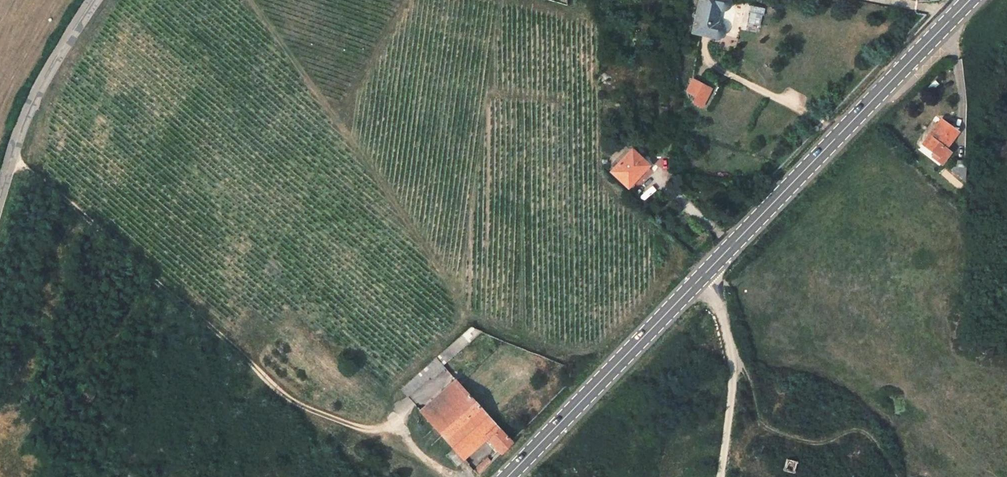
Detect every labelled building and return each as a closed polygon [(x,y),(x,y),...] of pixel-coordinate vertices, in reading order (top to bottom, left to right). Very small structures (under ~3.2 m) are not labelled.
[(693,13),(718,21),(721,19),(723,16),(723,12),(722,9),(717,5),(719,0),(696,0),(693,13)] [(750,5),(748,23),(762,25),(764,7),(750,5)] [(715,73),(696,63),(690,75),(699,80),(694,89),(705,95),(715,73)] [(932,123),(943,133),(940,137),(948,144),(958,134),(953,129),(967,115),(956,103),(941,118),(938,115),(932,123)] [(655,155),(638,138),(616,160),(634,177),(655,155)] [(971,168),(973,146),(966,144),(959,152),(971,168)] [(427,357),(434,363),(437,365),(450,353),(449,352),(441,343),(427,357)] [(413,384),(434,363),(427,357),(420,363),(406,377),(413,384)] [(467,392),(460,383),(470,374),(463,366),(428,399),(443,414),(467,392)] [(514,438),(524,429),(470,374),(460,383),(467,392),(443,414),(462,433),(466,437),(490,413),(497,421),(514,438)] [(92,383),(81,381),(78,393),(89,395),(92,383)] [(466,437),(474,445),(497,421),(490,413),(466,437)] [(466,437),(462,433),(456,439),(469,454),(476,448),(474,445),(466,437)] [(799,456),(801,446),(790,442),(787,452),(799,456)] [(501,451),(495,446),(485,458),(490,463),(501,451)] [(787,459),(784,470),(797,473),(800,462),(787,459)]
